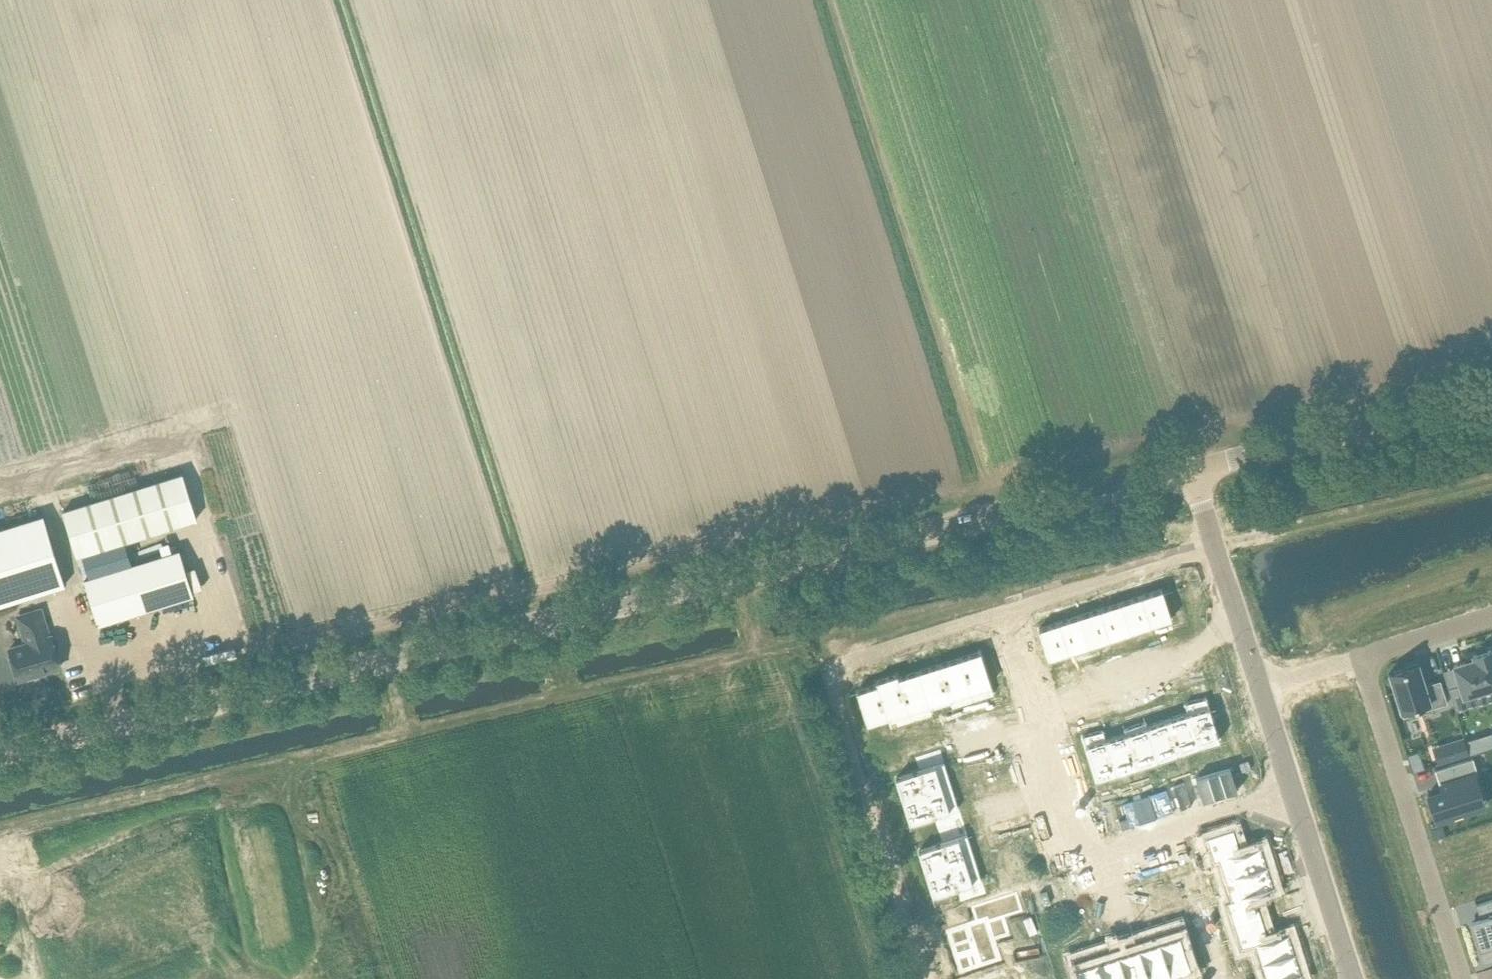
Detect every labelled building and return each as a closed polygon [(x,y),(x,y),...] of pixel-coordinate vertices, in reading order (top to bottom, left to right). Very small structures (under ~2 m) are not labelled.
[(183,473),(63,510),(77,556),(82,554),(125,541),(197,519),(183,473)] [(65,585),(43,515),(0,528),(0,605),(65,585)] [(125,541),(82,554),(89,578),(84,579),(85,582),(98,625),(194,595),(179,549),(132,564),(125,541)] [(1163,588),(1141,595),(1151,627),(1173,620),(1163,588)] [(1141,595),(1121,601),(1131,633),(1151,627),(1141,595)] [(1121,601),(1100,608),(1110,640),(1131,633),(1121,601)] [(1100,608),(1080,614),(1090,646),(1110,640),(1100,608)] [(27,643),(9,649),(19,679),(25,677),(28,680),(36,677),(37,673),(61,666),(51,636),(49,637),(41,609),(18,616),(27,643)] [(1080,614),(1059,621),(1069,653),(1090,646),(1080,614)] [(1059,621),(1037,628),(1048,660),(1069,653),(1059,621)] [(1171,647),(1159,651),(1162,659),(1173,655),(1171,647)] [(1449,688),(1456,711),(1477,704),(1474,693),(1491,687),(1491,653),(1491,649),(1473,655),(1474,659),(1454,665),(1460,684),(1449,688)] [(981,650),(959,657),(974,701),(996,694),(981,650)] [(1159,651),(1148,654),(1150,662),(1162,659),(1159,651)] [(959,657),(939,663),(952,703),(951,703),(952,708),(974,701),(959,657)] [(1184,659),(1172,663),(1175,671),(1186,667),(1184,659)] [(1129,660),(1118,664),(1120,672),(1132,668),(1129,660)] [(939,663),(918,670),(931,709),(932,709),(951,703),(952,703),(939,663)] [(1172,663),(1161,667),(1163,674),(1175,671),(1172,663)] [(1118,664),(1106,668),(1109,675),(1120,672),(1118,664)] [(1407,667),(1389,673),(1403,717),(1447,703),(1440,680),(1425,684),(1418,664),(1417,664),(1417,666),(1408,669),(1407,667)] [(899,676),(898,676),(912,721),(933,714),(932,709),(931,709),(918,670),(899,676)] [(1142,672),(1131,676),(1133,684),(1145,680),(1142,672)] [(898,673),(875,680),(876,683),(877,683),(888,718),(887,718),(890,727),(912,721),(898,676),(899,676),(898,673)] [(1088,673),(1077,677),(1079,685),(1091,681),(1088,673)] [(1131,676),(1120,680),(1122,687),(1133,684),(1131,676)] [(1077,677),(1065,680),(1068,688),(1079,685),(1077,677)] [(876,683),(856,690),(867,725),(887,718),(888,718),(877,683),(876,683)] [(1101,685),(1090,689),(1092,697),(1104,693),(1101,685)] [(1090,689),(1078,693),(1081,700),(1092,697),(1090,689)] [(1207,697),(1185,704),(1199,748),(1221,741),(1207,697)] [(1185,704),(1164,710),(1167,719),(1179,754),(1199,748),(1185,704)] [(992,717),(980,721),(982,729),(994,725),(992,717)] [(1148,726),(1147,726),(1158,761),(1179,754),(1167,719),(1148,726)] [(980,721),(969,724),(972,732),(982,729),(980,721)] [(1146,721),(1124,728),(1125,733),(1126,732),(1137,767),(1158,761),(1147,726),(1148,726),(1146,721)] [(1104,729),(1081,737),(1095,781),(1117,774),(1106,739),(1107,739),(1104,729)] [(950,730),(939,734),(941,742),(953,738),(950,730)] [(1107,739),(1106,739),(1117,774),(1137,767),(1126,732),(1125,733),(1107,739)] [(939,734),(928,737),(930,745),(941,742),(939,734)] [(1477,736),(1465,740),(1469,754),(1482,750),(1477,736)] [(1464,739),(1453,742),(1458,758),(1469,754),(1465,740),(1464,739)] [(909,743),(897,747),(900,755),(912,751),(909,743)] [(897,747),(887,750),(890,758),(900,755),(897,747)] [(919,769),(894,777),(902,801),(952,785),(941,749),(915,757),(919,769)] [(1442,790),(1428,794),(1433,810),(1435,818),(1436,822),(1454,816),(1462,813),(1463,814),(1475,809),(1475,808),(1470,793),(1479,790),(1474,775),(1478,774),(1473,758),(1435,770),(1436,773),(1442,790)] [(952,785),(902,801),(909,825),(934,817),(938,829),(964,821),(952,785)] [(942,842),(917,850),(925,873),(975,857),(964,821),(938,829),(942,842)] [(1234,828),(1205,837),(1213,862),(1226,858),(1232,878),(1268,867),(1262,846),(1242,852),(1234,828)] [(975,857),(925,873),(932,897),(957,889),(961,902),(961,901),(987,893),(975,857)] [(1238,898),(1225,902),(1233,926),(1262,917),(1254,893),(1274,887),(1268,867),(1232,878),(1238,898)] [(1152,880),(1141,884),(1144,892),(1155,889),(1152,880)] [(1141,884),(1130,887),(1132,896),(1144,892),(1141,884)] [(976,923),(946,933),(959,974),(1001,961),(995,941),(1010,936),(1005,918),(1024,912),(1018,893),(971,908),(976,923)] [(1111,893),(1100,897),(1102,905),(1114,901),(1111,893)] [(1100,897),(1088,901),(1091,909),(1102,905),(1100,897)] [(1471,924),(1478,944),(1482,959),(1482,960),(1483,962),(1491,959),(1491,900),(1476,905),(1477,907),(1479,907),(1483,920),(1471,924)] [(1262,917),(1233,926),(1240,949),(1256,944),(1262,965),(1296,954),(1289,934),(1269,940),(1262,917)] [(1178,925),(1156,932),(1170,976),(1191,970),(1192,970),(1178,925)] [(1036,951),(1028,926),(1020,929),(1027,954),(1036,951)] [(1136,939),(1149,978),(1162,978),(1170,976),(1156,932),(1136,939)] [(1115,945),(1126,978),(1149,978),(1136,939),(1115,945)] [(1094,952),(1103,978),(1126,978),(1115,945),(1094,952)] [(1073,958),(1079,978),(1103,978),(1094,952),(1073,958)] [(1302,973),(1296,954),(1262,965),(1267,978),(1284,978),(1302,973)]
